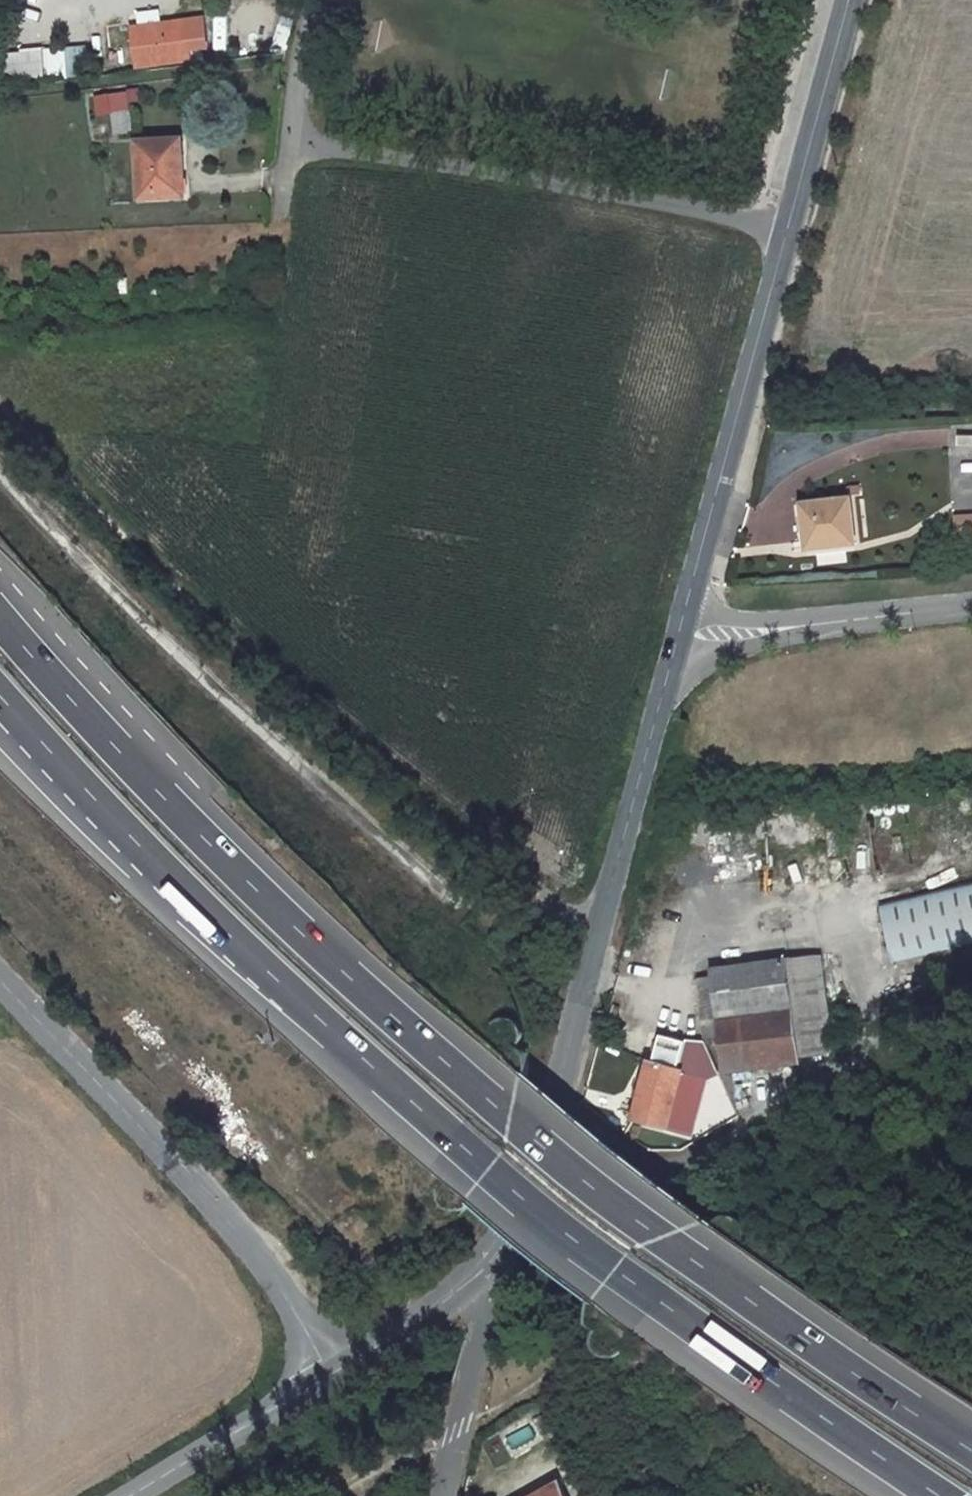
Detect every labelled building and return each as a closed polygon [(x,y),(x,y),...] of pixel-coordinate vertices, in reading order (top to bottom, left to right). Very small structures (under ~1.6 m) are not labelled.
[(250,9),(253,0),(221,0),(250,9)] [(79,49),(16,53),(18,82),(81,78),(79,49)] [(232,59),(160,67),(164,82),(236,74),(232,59)] [(137,103),(121,105),(122,124),(138,123),(137,103)] [(185,159),(143,160),(144,214),(187,213),(185,159)] [(854,509),(809,514),(813,559),(859,555),(854,509)] [(957,535),(971,533),(971,515),(956,517),(957,535)] [(883,899),(892,960),(971,947),(971,886),(883,899)] [(832,1051),(820,957),(713,970),(720,1017),(703,1020),(706,1043),(723,1041),(726,1070),(799,1061),(798,1055),(832,1051)] [(654,1065),(650,1064),(635,1121),(691,1135),(706,1078),(679,1072),(686,1043),(661,1037),(654,1065)] [(531,1495),(566,1495),(559,1482),(531,1495)]
